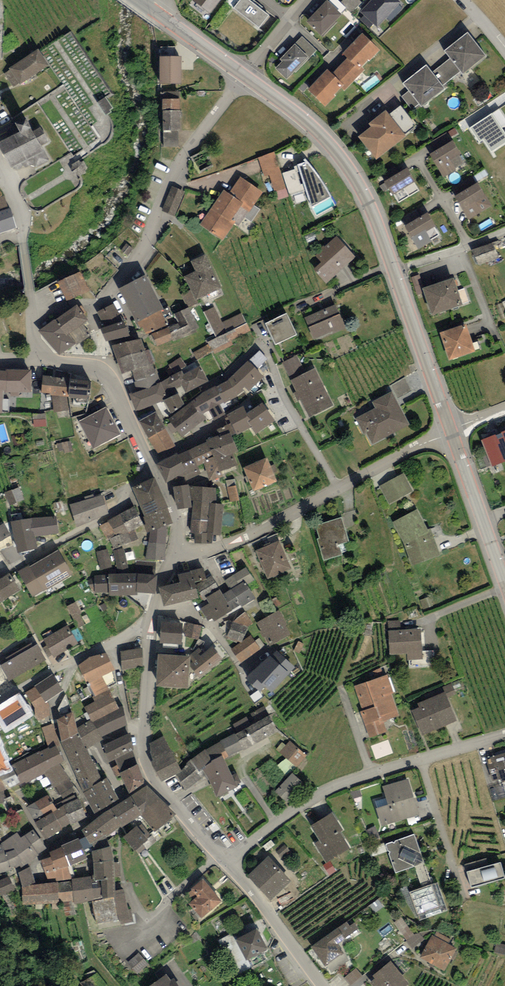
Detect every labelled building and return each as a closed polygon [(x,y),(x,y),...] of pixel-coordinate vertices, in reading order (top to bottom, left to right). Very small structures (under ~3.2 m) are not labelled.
[(193,3),(209,16),(222,0),(195,0),(193,3)] [(246,0),(241,0),(233,10),(259,30),(269,18),(246,0)] [(360,0),(342,0),(339,3),(346,9),(347,8),(352,13),(362,2),(360,0)] [(395,0),(374,0),(360,14),(377,30),(401,5),(395,0)] [(327,2),(308,23),(324,37),(343,17),(327,2)] [(468,35),(445,53),(463,76),(486,58),(468,35)] [(362,36),(343,56),(347,61),(359,72),(362,69),(367,63),(369,65),(380,53),(362,36)] [(275,71),(286,82),(308,59),(295,46),(280,62),(282,64),(275,71)] [(13,67),(24,84),(49,69),(38,52),(13,67)] [(159,59),(160,86),(181,86),(181,59),(159,59)] [(347,61),(332,76),(344,88),(342,91),(345,94),(365,73),(362,69),(359,72),(347,61)] [(427,67),(403,86),(421,109),(445,90),(427,67)] [(332,76),(327,72),(307,93),(325,109),(336,99),(334,98),(342,91),(344,88),(332,76)] [(100,104),(108,114),(115,110),(107,99),(100,104)] [(164,102),(164,112),(180,112),(180,101),(164,102)] [(393,114),(408,134),(418,127),(402,107),(393,114)] [(180,112),(164,112),(165,148),(178,147),(178,130),(181,130),(180,112)] [(406,139),(386,113),(369,126),(371,129),(358,139),(376,163),(406,139)] [(0,145),(11,167),(29,158),(32,164),(47,157),(40,141),(46,139),(41,129),(34,132),(28,119),(21,122),(26,133),(0,145)] [(453,144),(430,156),(443,180),(457,173),(455,170),(465,164),(453,144)] [(306,164),(294,167),(295,171),(282,175),(290,198),(306,193),(312,209),(331,200),(323,183),(312,168),(306,164)] [(407,171),(384,185),(393,198),(394,198),(399,205),(421,192),(407,171)] [(241,179),(229,196),(242,205),(240,208),(249,214),(263,195),(241,179)] [(478,186),(455,198),(468,222),(481,215),(480,213),(491,207),(485,196),(484,196),(478,186)] [(167,214),(176,218),(185,193),(176,190),(167,214)] [(229,196),(224,192),(199,226),(222,242),(235,225),(231,221),(240,208),(242,205),(229,196)] [(0,198),(0,235),(16,231),(10,209),(7,209),(3,197),(0,198)] [(316,215),(328,211),(325,204),(313,208),(316,215)] [(427,216),(405,229),(418,252),(432,244),(431,242),(439,237),(435,230),(435,229),(427,216)] [(356,260),(337,238),(315,256),(322,264),(314,271),(326,285),(356,260)] [(473,252),(478,267),(499,259),(493,245),(473,252)] [(195,302),(221,290),(206,257),(191,264),(196,274),(185,280),(195,302)] [(80,276),(62,284),(70,300),(88,292),(80,276)] [(145,278),(119,293),(136,325),(161,314),(163,312),(145,278)] [(453,281),(423,291),(432,319),(463,308),(453,281)] [(115,306),(97,314),(103,330),(122,323),(123,322),(115,306)] [(305,318),(314,343),(346,330),(336,306),(305,318)] [(77,307),(57,322),(76,347),(90,336),(84,327),(89,323),(77,307)] [(179,325),(152,337),(157,349),(200,330),(189,309),(175,315),(179,325)] [(217,338),(247,324),(243,315),(222,324),(216,309),(206,314),(217,338)] [(168,328),(161,314),(136,325),(139,331),(141,330),(145,339),(168,328)] [(265,326),(276,347),(297,337),(287,316),(265,326)] [(57,322),(56,321),(39,333),(59,359),(76,347),(57,322)] [(129,340),(122,323),(103,330),(100,331),(105,345),(129,340)] [(466,327),(440,335),(449,362),(475,354),(466,327)] [(113,349),(118,363),(145,354),(141,341),(113,349)] [(197,354),(200,361),(215,355),(211,347),(197,354)] [(134,375),(137,385),(157,377),(149,353),(145,354),(118,363),(123,379),(134,375)] [(230,380),(239,396),(246,391),(249,394),(264,379),(257,370),(267,360),(259,353),(230,380)] [(185,396),(208,383),(201,368),(184,376),(182,372),(163,383),(163,385),(167,394),(181,387),(185,396)] [(315,370),(291,383),(309,419),(334,407),(315,370)] [(0,371),(0,413),(2,413),(4,394),(30,394),(31,371),(0,371)] [(70,380),(43,376),(41,395),(51,396),(51,406),(53,406),(54,413),(69,412),(68,401),(68,399),(70,380)] [(140,393),(129,397),(136,413),(169,400),(167,394),(163,385),(160,386),(157,377),(137,385),(140,393)] [(91,383),(70,380),(68,399),(68,401),(88,402),(91,383)] [(409,382),(395,385),(398,398),(412,394),(409,382)] [(227,383),(216,389),(227,405),(238,400),(227,383)] [(216,389),(195,403),(204,416),(210,414),(214,423),(226,417),(221,407),(227,405),(216,389)] [(355,421),(369,447),(409,426),(392,394),(372,404),(375,410),(355,421)] [(177,397),(164,404),(170,416),(183,407),(177,397)] [(169,421),(181,440),(206,420),(204,416),(195,403),(169,421)] [(262,406),(246,417),(253,431),(256,437),(276,424),(262,406)] [(79,425),(93,451),(121,436),(106,410),(79,425)] [(229,419),(236,438),(253,431),(246,417),(243,411),(229,419)] [(149,441),(167,432),(156,414),(138,423),(149,441)] [(490,434),(492,439),(484,442),(492,465),(504,460),(504,428),(490,434)] [(167,432),(149,441),(159,461),(177,452),(167,432)] [(206,445),(180,454),(190,480),(206,474),(209,485),(224,479),(222,473),(237,468),(232,455),(237,454),(231,436),(221,439),(219,435),(205,440),(206,445)] [(186,476),(176,457),(156,468),(165,486),(186,476)] [(267,462),(243,471),(253,494),(277,485),(267,462)] [(381,488),(390,505),(414,492),(405,475),(381,488)] [(155,479),(132,490),(142,512),(148,535),(150,535),(169,528),(172,527),(167,508),(155,479)] [(189,487),(176,489),(178,505),(192,503),(189,487)] [(19,488),(5,494),(10,506),(24,501),(19,488)] [(195,488),(193,520),(210,521),(210,533),(197,532),(197,541),(213,542),(213,535),(221,536),(223,506),(215,506),(216,489),(195,488)] [(73,509),(79,525),(109,513),(103,498),(73,509)] [(417,507),(394,520),(404,541),(412,564),(440,552),(436,542),(437,541),(431,527),(428,527),(417,507)] [(128,531),(143,525),(137,511),(103,526),(113,548),(132,539),(128,531)] [(317,537),(324,559),(343,553),(340,543),(349,540),(341,515),(316,523),(319,536),(317,537)] [(56,518),(34,521),(36,539),(59,537),(56,518)] [(193,520),(192,532),(197,532),(210,533),(210,521),(193,520)] [(36,539),(34,521),(11,524),(17,556),(38,553),(36,539)] [(11,535),(5,525),(0,528),(0,542),(11,535)] [(169,528),(150,535),(148,545),(166,547),(169,528)] [(279,542),(257,552),(270,580),(292,571),(279,542)] [(166,547),(148,545),(146,561),(164,563),(166,547)] [(124,549),(114,551),(118,572),(128,569),(124,549)] [(108,550),(97,553),(102,575),(113,572),(108,550)] [(31,565),(17,573),(33,600),(73,577),(59,553),(33,568),(31,565)] [(206,580),(203,568),(191,571),(191,573),(178,576),(180,585),(159,590),(163,609),(199,602),(197,591),(195,585),(206,582),(206,580)] [(245,584),(246,587),(254,582),(246,570),(225,582),(230,590),(231,592),(245,584)] [(0,581),(0,601),(20,590),(11,575),(0,581)] [(112,593),(112,577),(97,577),(97,593),(112,593)] [(140,577),(112,577),(112,593),(112,595),(140,595),(140,593),(140,577)] [(140,577),(140,593),(156,593),(156,577),(140,577)] [(211,577),(206,580),(206,582),(195,585),(197,591),(204,603),(206,601),(221,592),(211,577)] [(245,584),(231,592),(241,609),(255,601),(246,587),(245,584)] [(230,590),(221,595),(232,614),(241,609),(231,592),(230,590)] [(221,595),(220,593),(206,601),(209,606),(201,611),(208,623),(211,621),(214,625),(232,614),(221,595)] [(79,604),(70,607),(77,629),(86,627),(79,604)] [(280,612),(256,624),(268,649),(292,638),(280,612)] [(233,623),(227,639),(240,644),(247,630),(253,625),(245,613),(233,623)] [(162,623),(160,646),(181,648),(183,625),(162,623)] [(202,627),(187,623),(184,636),(198,640),(202,627)] [(44,640),(54,659),(78,645),(68,627),(44,640)] [(421,627),(388,629),(390,653),(407,652),(408,658),(423,657),(421,627)] [(233,650),(241,662),(261,649),(253,637),(233,650)] [(46,661),(35,642),(0,663),(0,668),(9,683),(46,661)] [(122,651),(124,665),(143,662),(141,648),(122,651)] [(200,648),(190,656),(190,658),(189,667),(199,680),(222,662),(213,649),(205,655),(200,648)] [(106,649),(78,663),(86,679),(87,678),(96,694),(92,696),(95,701),(112,692),(101,672),(114,666),(106,649)] [(276,650),(244,682),(258,696),(265,690),(271,696),(297,671),(276,650)] [(159,656),(156,691),(187,693),(189,667),(190,658),(159,656)] [(63,688),(52,672),(35,684),(36,686),(46,700),(49,697),(63,688)] [(387,673),(354,684),(362,708),(360,709),(369,737),(388,730),(385,721),(388,720),(387,718),(400,714),(392,692),(394,692),(387,673)] [(46,700),(36,686),(25,692),(34,705),(35,716),(50,715),(49,697),(46,700)] [(445,690),(418,702),(419,706),(412,709),(422,733),(457,719),(445,690)] [(95,701),(84,706),(91,718),(92,721),(120,707),(112,692),(95,701)] [(33,716),(18,693),(0,706),(0,725),(6,734),(33,716)] [(127,722),(120,707),(92,721),(102,735),(127,722)] [(57,717),(62,738),(78,731),(77,727),(72,711),(57,717)] [(236,732),(244,747),(278,728),(270,713),(236,732)] [(91,718),(77,727),(78,731),(87,747),(104,738),(102,735),(92,721),(91,718)] [(83,788),(102,777),(87,747),(78,731),(62,738),(83,788)] [(103,743),(110,759),(134,748),(127,732),(103,743)] [(244,747),(236,732),(222,739),(230,754),(244,747)] [(150,742),(164,776),(181,768),(164,735),(150,742)] [(230,754),(222,739),(205,748),(190,758),(179,775),(187,789),(207,773),(217,794),(238,783),(225,756),(230,754)] [(290,740),(280,751),(297,766),(306,755),(290,740)] [(57,742),(12,764),(20,779),(22,783),(45,773),(59,793),(73,785),(59,761),(65,758),(57,742)] [(0,743),(0,774),(11,768),(0,743)] [(487,756),(493,779),(501,777),(501,779),(504,778),(504,751),(487,756)] [(120,771),(130,791),(146,780),(138,761),(120,771)] [(11,768),(0,774),(0,804),(8,800),(3,791),(18,784),(11,768)] [(292,770),(277,788),(288,798),(304,780),(292,770)] [(102,777),(83,788),(95,810),(119,796),(107,774),(102,777)] [(408,777),(383,785),(386,796),(374,800),(382,824),(419,813),(408,777)] [(141,813),(156,831),(176,812),(147,783),(111,805),(122,823),(141,813)] [(33,819),(55,806),(47,792),(25,804),(33,819)] [(79,797),(63,804),(73,821),(87,814),(79,797)] [(63,804),(35,820),(45,837),(73,821),(63,804)] [(90,843),(122,823),(111,805),(81,826),(90,843)] [(333,810),(310,824),(320,839),(315,842),(326,861),(350,847),(340,830),(343,828),(333,810)] [(136,823),(123,835),(135,848),(148,836),(136,823)] [(0,844),(0,873),(21,865),(47,846),(33,829),(21,837),(17,832),(2,843),(0,844)] [(414,832),(385,843),(395,870),(424,859),(414,832)] [(79,834),(61,842),(62,845),(70,862),(88,854),(79,834)] [(92,878),(101,877),(114,875),(121,875),(120,861),(114,861),(114,856),(111,843),(92,848),(93,859),(94,871),(91,872),(91,874),(92,878)] [(70,862),(62,845),(49,849),(51,854),(42,858),(48,876),(57,875),(57,880),(71,877),(68,862),(70,862)] [(269,854),(248,874),(271,899),(292,879),(269,854)] [(467,870),(471,885),(504,875),(504,874),(501,860),(467,870)] [(162,878),(165,882),(175,875),(171,871),(162,878)] [(91,874),(72,877),(72,880),(73,900),(74,902),(92,898),(93,898),(93,896),(102,895),(101,877),(92,878),(91,874)] [(115,888),(114,875),(101,877),(102,895),(114,893),(118,918),(120,924),(133,921),(132,908),(128,909),(124,888),(115,888)] [(189,903),(200,917),(222,899),(203,877),(191,887),(198,895),(189,903)] [(57,880),(21,882),(23,903),(59,901),(57,881),(57,880)] [(72,880),(57,881),(59,901),(73,900),(72,880)] [(437,880),(410,890),(420,917),(447,907),(437,880)] [(2,898),(17,894),(14,885),(0,890),(0,893),(2,898)] [(102,895),(93,896),(93,898),(92,898),(96,922),(118,918),(114,893),(102,895)] [(423,944),(404,918),(395,925),(414,950),(423,944)] [(347,920),(311,945),(324,964),(344,951),(338,942),(346,937),(345,936),(359,927),(354,921),(350,924),(347,920)] [(257,925),(235,937),(247,957),(268,945),(257,925)] [(432,934),(420,956),(444,969),(456,947),(432,934)] [(497,952),(504,954),(504,946),(499,944),(497,952)] [(129,963),(138,973),(148,964),(140,954),(129,963)] [(337,970),(351,962),(348,955),(333,963),(337,970)] [(390,959),(372,974),(375,977),(370,981),(373,985),(404,985),(409,982),(390,959)] [(364,978),(358,970),(346,980),(351,985),(354,985),(364,978)] [(146,985),(181,985),(174,976),(171,978),(167,971),(146,985)]
